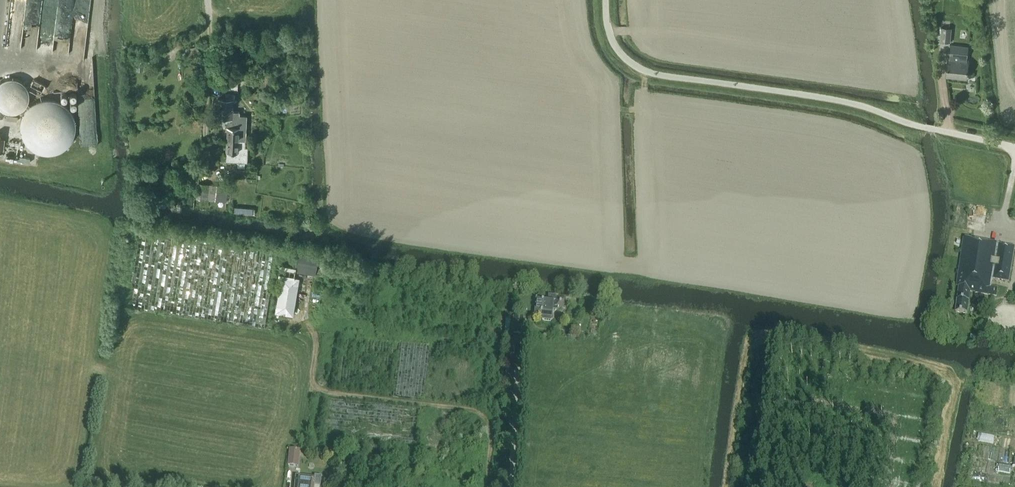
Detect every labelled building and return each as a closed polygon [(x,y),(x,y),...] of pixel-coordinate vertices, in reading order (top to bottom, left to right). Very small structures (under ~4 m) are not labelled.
[(7,46),(22,47),(25,10),(41,11),(38,49),(55,51),(59,0),(11,0),(7,46)] [(951,28),(942,27),(940,41),(950,42),(951,28)] [(951,54),(950,58),(948,58),(947,75),(967,77),(968,60),(967,60),(968,47),(951,45),(950,54),(951,54)] [(0,109),(1,109),(1,110),(2,110),(3,110),(3,111),(4,111),(5,111),(5,112),(6,112),(7,112),(8,112),(9,113),(10,113),(11,113),(12,113),(13,113),(14,113),(15,112),(16,112),(17,112),(18,112),(18,111),(19,111),(20,111),(20,110),(21,110),(22,109),(23,109),(23,108),(24,108),(24,107),(25,107),(25,106),(26,105),(27,104),(27,103),(28,102),(28,101),(28,100),(29,99),(29,98),(29,97),(29,96),(29,95),(29,94),(29,93),(29,92),(29,91),(28,90),(28,89),(28,88),(27,88),(27,87),(27,86),(26,86),(26,85),(26,84),(25,84),(25,83),(24,83),(24,82),(23,82),(23,81),(22,81),(21,81),(21,80),(20,80),(20,79),(19,79),(18,79),(18,78),(17,78),(16,78),(15,78),(14,78),(13,77),(12,77),(11,77),(10,77),(9,78),(8,78),(7,78),(6,78),(5,78),(5,79),(4,79),(3,79),(3,80),(2,80),(1,81),(0,81),(0,82),(0,109)] [(226,89),(237,89),(238,80),(227,79),(226,89)] [(20,121),(20,122),(20,123),(20,125),(20,127),(20,128),(20,129),(20,131),(21,133),(21,134),(21,135),(22,136),(23,138),(23,139),(24,141),(25,141),(27,144),(28,145),(29,146),(31,148),(33,149),(36,151),(38,152),(40,153),(43,153),(46,154),(49,154),(51,153),(53,153),(56,153),(57,152),(59,151),(61,150),(63,149),(65,148),(67,146),(69,144),(70,142),(71,141),(72,140),(73,138),(73,137),(74,135),(74,134),(75,132),(75,131),(75,130),(75,129),(76,127),(76,125),(75,123),(75,122),(75,120),(75,119),(74,117),(74,116),(74,115),(73,114),(72,113),(71,111),(70,109),(68,107),(68,106),(66,105),(66,104),(64,103),(62,102),(60,101),(57,100),(55,99),(53,98),(50,98),(47,98),(45,98),(43,98),(42,99),(41,99),(39,99),(36,101),(34,102),(32,103),(30,105),(28,107),(26,108),(25,110),(24,111),(24,112),(22,115),(22,116),(21,118),(21,119),(20,121)] [(234,99),(231,99),(218,98),(217,118),(227,119),(226,139),(245,140),(246,118),(239,118),(239,112),(233,112),(234,99)] [(247,162),(248,146),(245,146),(245,140),(226,139),(226,151),(226,160),(247,162)] [(5,152),(24,155),(25,149),(5,146),(5,152)] [(226,201),(228,186),(197,183),(196,198),(226,201)] [(264,328),(277,250),(138,229),(126,305),(264,328)] [(970,293),(986,295),(996,297),(997,288),(992,287),(993,280),(999,281),(1009,282),(1014,248),(963,239),(956,286),(959,287),(956,312),(967,314),(970,293)] [(323,276),(326,258),(297,253),(295,266),(280,264),(278,276),(281,277),(275,312),(293,315),(300,277),(294,276),(295,271),(323,276)] [(536,298),(535,315),(542,316),(542,320),(551,321),(551,317),(552,317),(552,310),(556,310),(558,309),(558,308),(565,309),(566,299),(555,298),(556,296),(548,295),(548,299),(536,298)] [(523,327),(524,317),(514,316),(512,334),(519,335),(520,327),(523,327)] [(499,328),(483,326),(481,339),(497,341),(499,328)] [(393,395),(423,400),(430,346),(399,342),(393,395)] [(1014,461),(1014,457),(1014,450),(986,446),(985,458),(1014,461)] [(289,449),(287,466),(296,467),(297,457),(299,458),(300,450),(289,449)] [(999,474),(1012,476),(1014,465),(1000,463),(999,474)] [(308,478),(296,476),(294,486),(313,486),(314,485),(320,486),(321,476),(314,475),(314,478),(308,478)]
